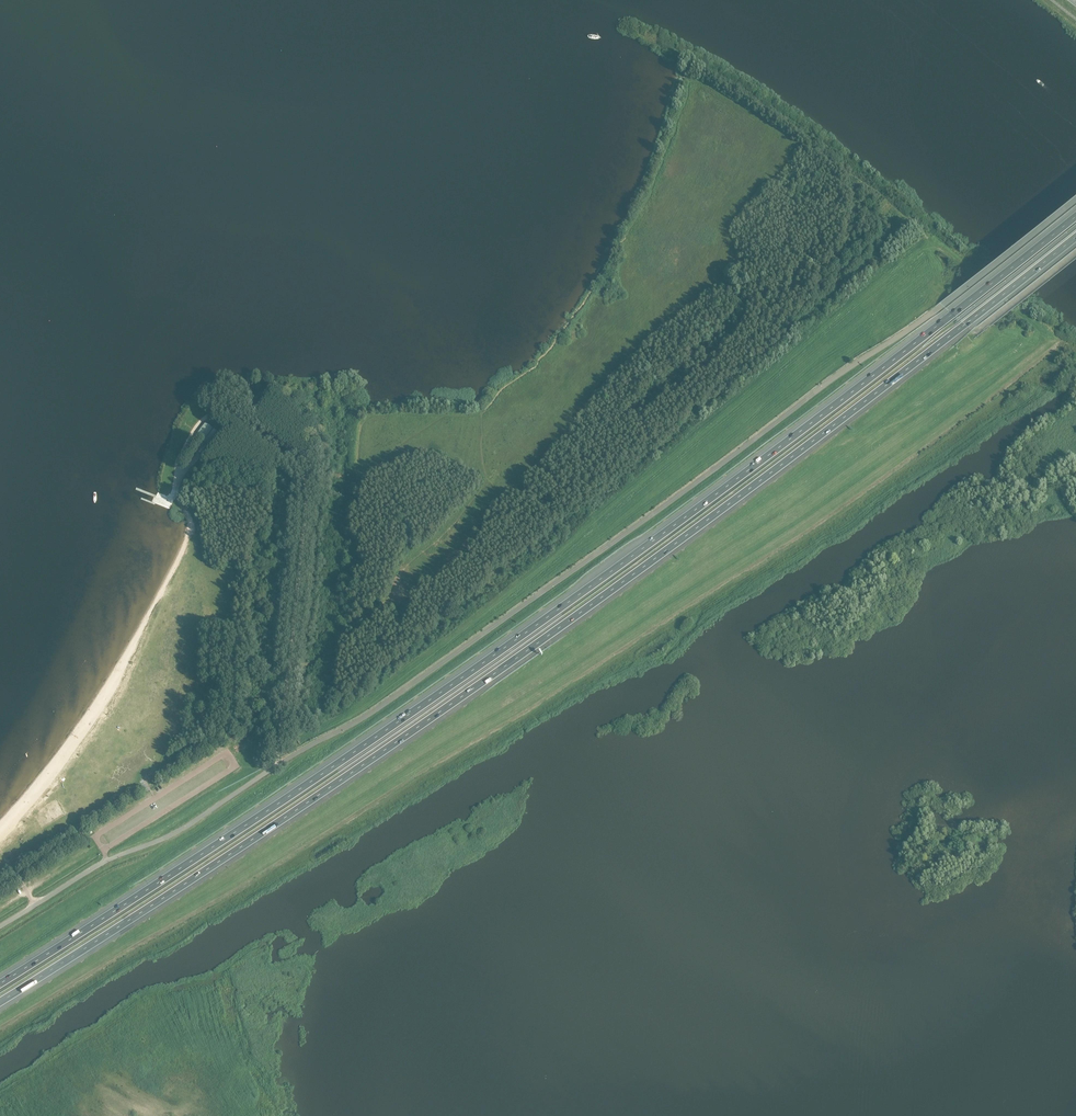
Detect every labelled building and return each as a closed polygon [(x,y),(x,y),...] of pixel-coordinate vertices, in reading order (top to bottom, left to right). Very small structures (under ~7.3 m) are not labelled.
[(1018,244),(1017,246),(1030,256),(1032,255),(1033,254),(1020,243),(1018,244)] [(1038,261),(1038,262),(1050,273),(1053,272),(1054,270),(1041,260),(1038,261)] [(968,336),(980,328),(979,326),(967,334),(968,336)] [(213,428),(205,422),(197,433),(205,439),(213,428)] [(221,435),(213,429),(203,442),(211,448),(221,435)] [(728,515),(717,523),(719,525),(730,517),(728,515)] [(672,534),(679,529),(677,526),(665,535),(666,537),(672,533),(672,534)] [(631,589),(643,580),(642,577),(629,587),(631,589)] [(2,842),(7,849),(23,839),(19,832),(2,842)] [(248,850),(260,842),(259,840),(247,848),(248,850)]
